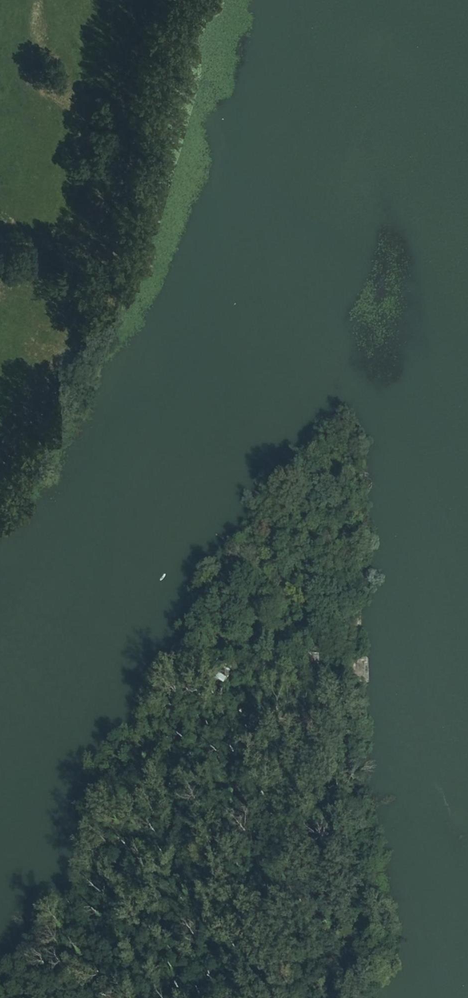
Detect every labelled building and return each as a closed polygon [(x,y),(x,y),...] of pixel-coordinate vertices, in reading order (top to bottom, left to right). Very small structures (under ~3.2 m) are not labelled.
[(229,698),(240,678),(226,669),(215,689),(229,698)]
